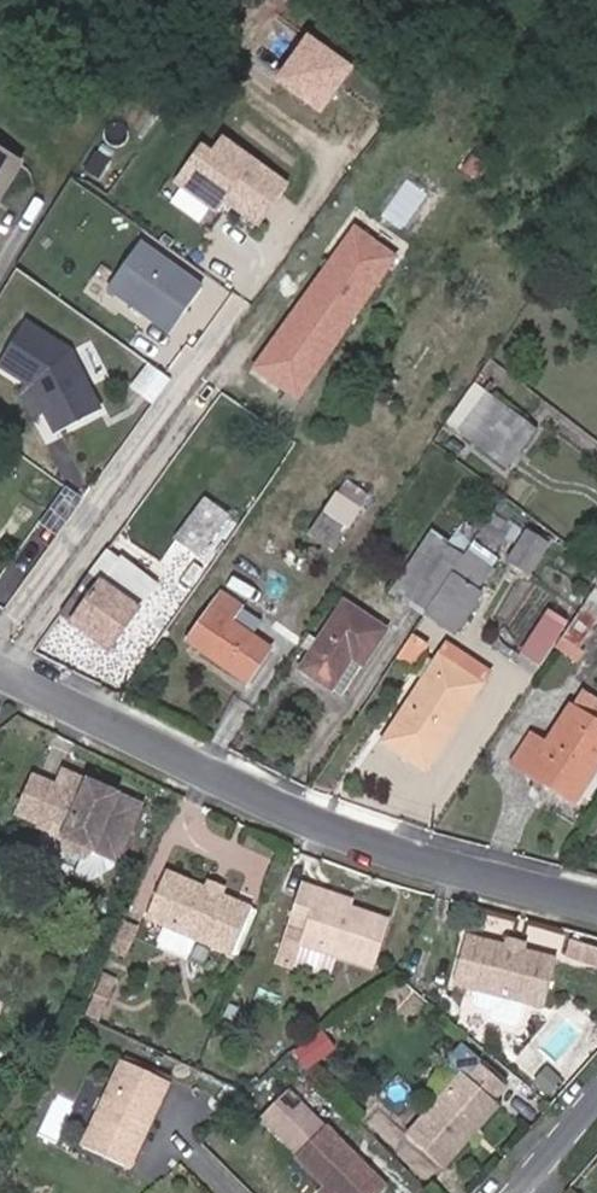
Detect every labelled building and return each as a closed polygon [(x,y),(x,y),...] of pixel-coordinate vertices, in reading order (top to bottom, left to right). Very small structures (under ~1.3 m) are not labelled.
[(353,69),(305,37),(273,83),(321,116),(353,69)] [(261,229),(287,191),(220,145),(213,155),(199,145),(172,184),(219,216),(226,206),(261,229)] [(16,158),(0,149),(0,185),(16,158)] [(248,374),(292,404),(388,262),(345,233),(248,374)] [(196,285),(134,242),(102,288),(164,330),(196,285)] [(21,321),(0,355),(0,367),(27,384),(51,429),(96,406),(66,348),(21,321)] [(474,387),(448,426),(508,471),(536,434),(474,387)] [(335,548),(367,493),(340,477),(308,533),(335,548)] [(228,518),(205,501),(176,540),(200,557),(228,518)] [(527,574),(547,543),(523,528),(503,559),(527,574)] [(427,614),(464,558),(444,545),(428,570),(408,600),(427,614)] [(491,570),(467,553),(464,558),(427,614),(456,633),(482,594),(476,591),(491,570)] [(408,600),(428,570),(413,560),(394,591),(408,600)] [(234,573),(222,592),(242,605),(251,611),(262,594),(234,573)] [(137,611),(89,577),(60,617),(108,652),(137,611)] [(596,625),(596,586),(593,584),(556,646),(578,658),(596,625)] [(242,605),(222,592),(187,643),(247,684),(270,650),(230,621),(242,605)] [(363,667),(386,632),(345,604),(301,671),(332,691),(352,659),(363,667)] [(538,671),(566,629),(546,616),(519,658),(538,671)] [(411,639),(397,659),(415,671),(428,651),(411,639)] [(441,655),(484,684),(492,670),(449,644),(441,655)] [(426,773),(484,684),(441,655),(382,745),(426,773)] [(596,722),(596,704),(580,694),(573,707),(596,722)] [(596,767),(596,722),(573,707),(548,749),(532,739),(515,767),(575,803),(596,767)] [(141,810),(62,773),(54,790),(33,781),(16,821),(36,830),(35,834),(60,844),(62,856),(80,865),(90,858),(115,869),(141,810)] [(204,893),(164,875),(143,922),(228,960),(249,913),(218,899),(216,898),(204,893)] [(204,893),(216,898),(218,899),(221,890),(207,884),(204,893)] [(307,897),(309,890),(296,885),(287,921),(305,926),(299,947),(375,970),(389,923),(343,908),(307,897)] [(345,901),(309,890),(307,897),(343,908),(345,901)] [(526,947),(596,965),(596,946),(555,936),(555,934),(531,928),(526,947)] [(508,946),(466,935),(453,983),(545,1007),(557,959),(523,950),(508,946)] [(510,938),(508,946),(523,950),(526,942),(510,938)] [(111,988),(98,981),(84,1013),(97,1019),(111,988)] [(422,981),(417,988),(426,995),(431,987),(422,981)] [(472,989),(466,1009),(520,1025),(526,1005),(472,989)] [(166,1082),(119,1059),(87,1126),(134,1149),(166,1082)] [(503,1087),(475,1064),(463,1079),(457,1074),(402,1140),(440,1172),(496,1108),(490,1102),(503,1087)] [(256,1125),(268,1137),(298,1106),(286,1094),(256,1125)] [(322,1192),(383,1192),(385,1192),(298,1106),(268,1137),(293,1162),(292,1163),(318,1188),(322,1192)]
